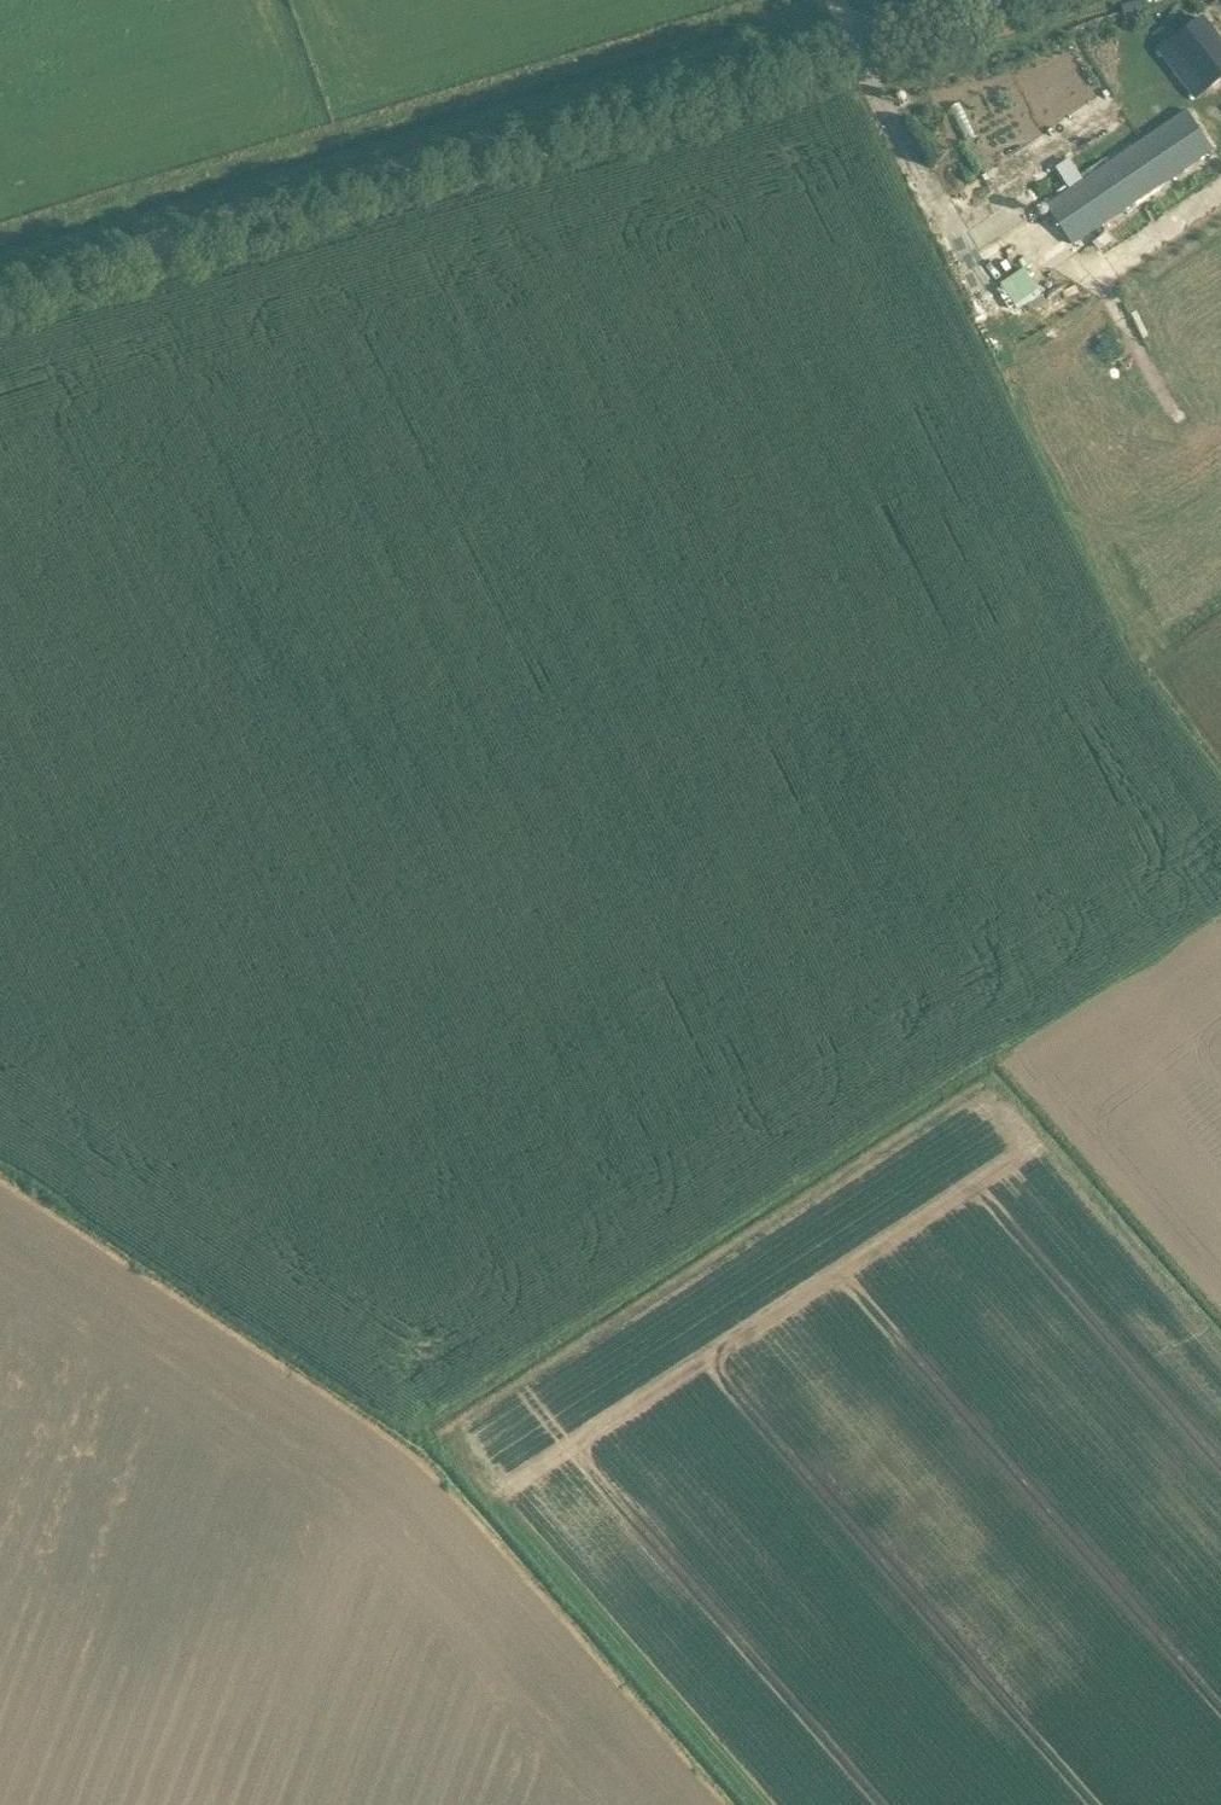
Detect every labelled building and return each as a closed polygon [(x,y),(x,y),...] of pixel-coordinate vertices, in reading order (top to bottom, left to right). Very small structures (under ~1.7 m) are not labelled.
[(1196,97),(1220,77),(1220,41),(1204,18),(1161,50),(1196,97)] [(1073,245),(1086,237),(1213,151),(1188,109),(1047,204),(1073,245)]
